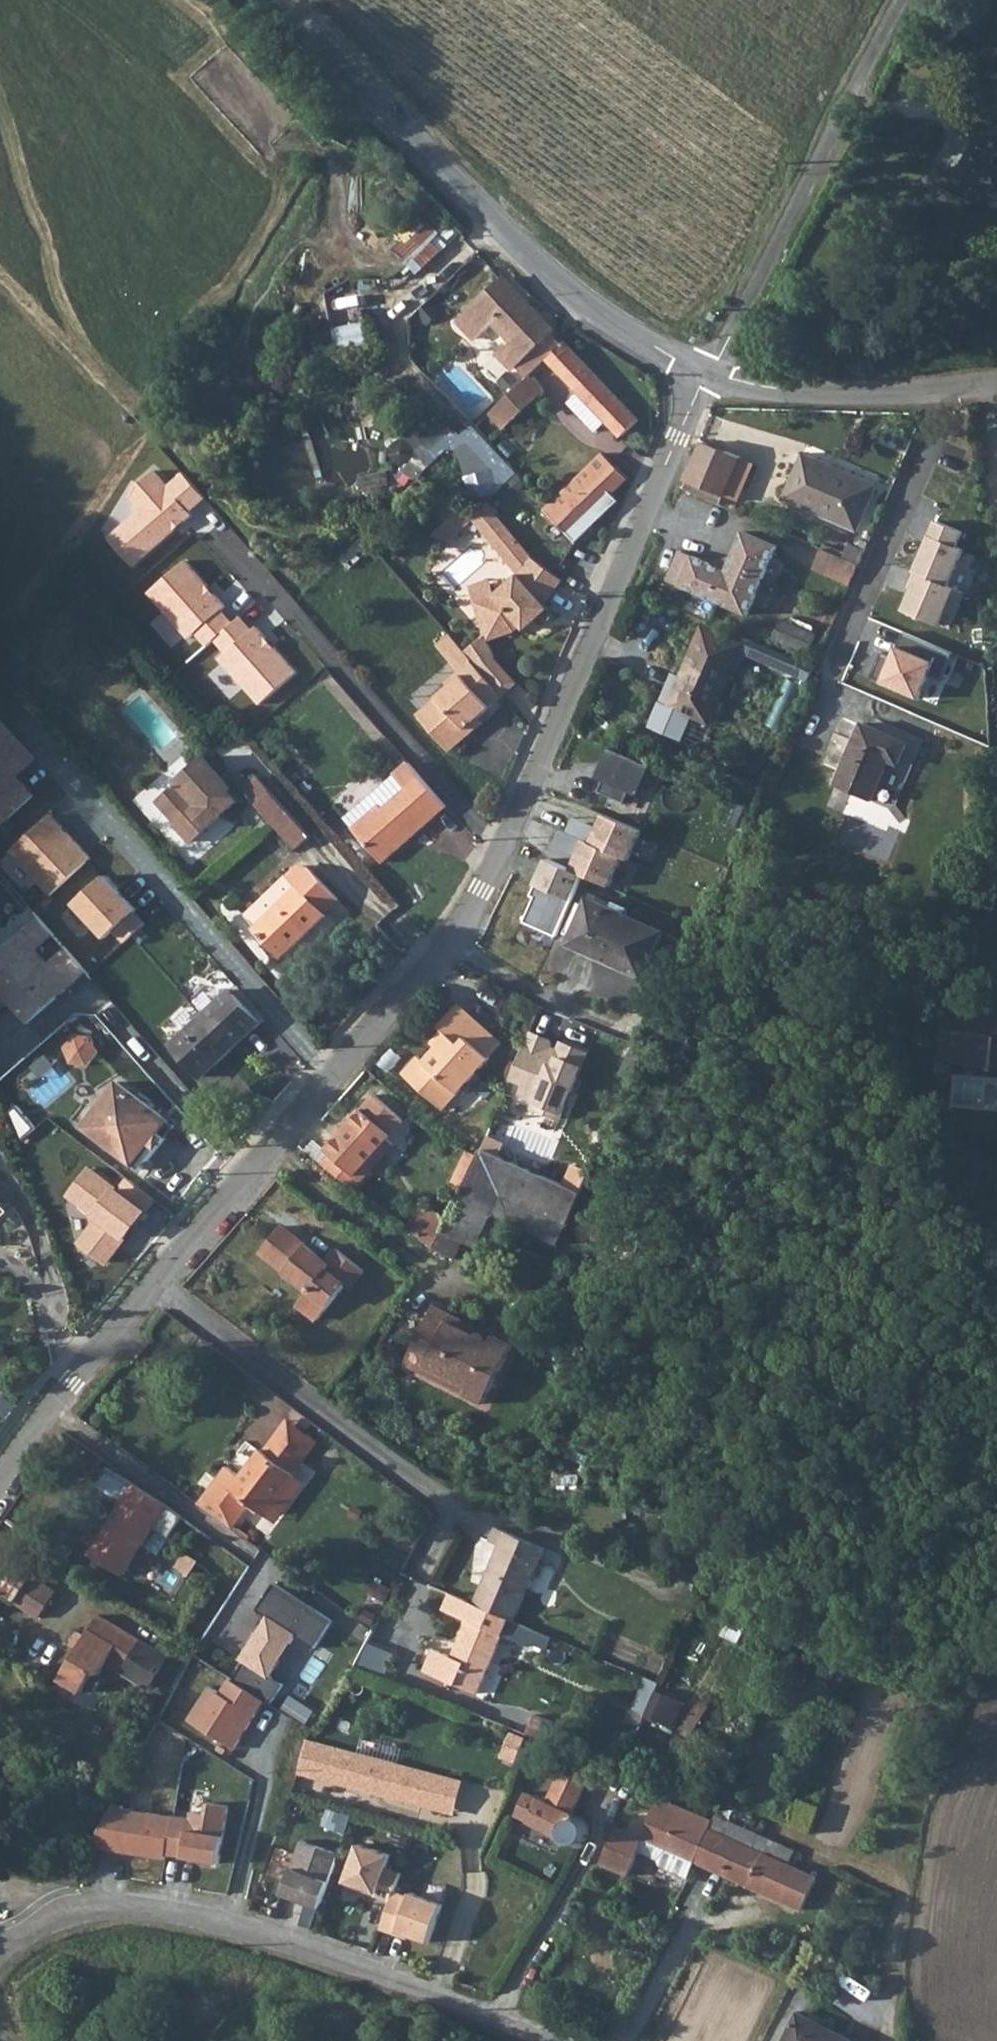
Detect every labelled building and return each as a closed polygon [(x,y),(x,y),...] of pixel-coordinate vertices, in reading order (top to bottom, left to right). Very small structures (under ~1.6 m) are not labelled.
[(996,151),(996,125),(967,110),(931,179),(972,200),(980,183),(996,192),(996,166),(991,163),(996,151)] [(391,240),(423,272),(458,238),(426,206),(391,240)] [(502,353),(515,367),(516,366),(552,333),(554,331),(526,300),(504,277),(459,319),(478,339),(497,321),(515,340),(502,353)] [(563,344),(552,333),(516,366),(527,378),(529,376),(547,359),(563,344)] [(621,436),(638,420),(565,342),(563,344),(547,359),(579,392),(607,422),(621,436)] [(505,428),(544,392),(529,376),(527,378),(491,412),(505,428)] [(397,417),(411,404),(398,390),(384,403),(397,417)] [(568,402),(596,432),(607,422),(579,392),(568,402)] [(496,495),(505,486),(429,405),(427,407),(418,397),(402,413),(406,417),(402,421),(427,447),(427,446),(438,458),(449,448),(464,449),(487,493),(496,495)] [(518,473),(474,425),(460,438),(505,486),(518,473)] [(741,457),(705,442),(684,490),(721,505),(725,496),(741,457)] [(858,531),(878,484),(804,452),(783,499),(858,531)] [(611,493),(627,477),(604,453),(548,506),(545,509),(575,541),(617,500),(611,493)] [(739,502),(756,464),(741,457),(725,496),(739,502)] [(136,511),(105,537),(131,569),(193,517),(189,514),(203,499),(180,471),(165,485),(153,473),(125,497),(136,511)] [(488,501),(472,517),(519,574),(520,573),(533,556),(488,501)] [(436,527),(445,539),(472,517),(459,508),(436,527)] [(955,630),(970,590),(939,578),(945,563),(959,568),(973,532),(939,520),(905,611),(955,630)] [(713,563),(681,550),(668,579),(749,614),(778,545),(745,531),(735,555),(713,563)] [(860,564),(866,550),(852,544),(846,558),(860,564)] [(813,569),(851,585),(860,564),(846,558),(823,548),(813,569)] [(564,579),(533,556),(520,573),(519,574),(498,593),(476,601),(487,633),(489,639),(516,630),(531,617),(535,621),(550,607),(547,603),(564,579)] [(212,642),(231,623),(221,611),(226,606),(184,560),(144,593),(184,640),(193,634),(204,648),(212,642)] [(256,706),(294,672),(254,624),(249,629),(238,616),(231,623),(212,642),(221,652),(215,657),(256,706)] [(809,653),(817,634),(782,619),(774,638),(809,653)] [(744,643),(703,625),(668,706),(710,724),(744,643)] [(897,627),(877,679),(917,694),(937,643),(897,627)] [(465,652),(476,665),(497,658),(489,639),(487,633),(465,652)] [(467,727),(503,695),(476,665),(465,652),(451,635),(439,645),(461,670),(447,682),(450,685),(417,714),(450,751),(471,732),(467,727)] [(476,665),(503,695),(518,682),(497,658),(476,665)] [(34,789),(18,772),(36,755),(0,715),(0,818),(34,789)] [(467,727),(471,732),(482,723),(478,717),(467,727)] [(909,743),(863,722),(836,784),(873,800),(886,769),(884,768),(888,760),(899,765),(909,743)] [(616,748),(611,746),(598,775),(604,777),(616,748)] [(653,764),(616,748),(604,777),(599,790),(625,801),(633,783),(643,788),(653,764)] [(191,841),(238,800),(229,790),(233,787),(205,755),(178,779),(180,781),(158,800),(178,822),(176,823),(191,841)] [(353,828),(383,862),(447,806),(409,762),(394,775),(406,789),(384,808),(380,804),(353,828)] [(297,848),(311,835),(256,773),(243,785),(248,791),(297,848)] [(394,775),(345,818),(353,828),(380,804),(384,808),(406,789),(394,775)] [(239,781),(233,787),(229,790),(238,800),(248,791),(243,785),(239,781)] [(48,896),(87,858),(49,813),(7,851),(48,896)] [(571,821),(563,834),(618,859),(625,861),(638,831),(598,814),(593,830),(571,821)] [(618,859),(563,834),(556,831),(552,841),(576,852),(567,871),(582,877),(605,887),(618,859)] [(553,938),(582,877),(567,871),(543,862),(528,896),(532,898),(520,923),(553,938)] [(311,869),(299,865),(247,914),(257,926),(255,928),(283,957),(327,915),(325,913),(339,899),(311,869)] [(99,874),(65,904),(99,940),(109,931),(120,944),(143,925),(99,874)] [(659,944),(664,931),(590,897),(569,943),(644,977),(659,944)] [(86,974),(63,946),(47,961),(37,949),(52,934),(34,915),(0,942),(0,996),(26,1025),(86,974)] [(677,952),(683,939),(664,931),(659,944),(677,952)] [(261,1023),(230,989),(171,1043),(202,1077),(234,1047),(230,1043),(243,1032),(247,1036),(261,1023)] [(482,1050),(495,1035),(459,1003),(439,1025),(443,1028),(449,1034),(437,1047),(425,1060),(419,1055),(404,1073),(444,1108),(490,1056),(482,1050)] [(449,1034),(443,1028),(431,1042),(437,1047),(449,1034)] [(512,1103),(559,1119),(585,1055),(529,1031),(504,1083),(517,1089),(512,1103)] [(991,1035),(941,1031),(939,1063),(989,1066),(991,1035)] [(230,1043),(234,1047),(247,1036),(243,1032),(230,1043)] [(92,1036),(76,1033),(66,1047),(72,1062),(88,1065),(98,1052),(92,1036)] [(482,1050),(490,1056),(503,1042),(495,1035),(482,1050)] [(169,1119),(119,1081),(84,1126),(134,1164),(169,1119)] [(388,1138),(404,1119),(375,1094),(326,1150),(332,1155),(362,1180),(394,1143),(388,1138)] [(582,1193),(491,1152),(483,1149),(479,1154),(462,1190),(495,1206),(492,1213),(559,1243),(569,1222),(572,1215),(582,1193)] [(362,1180),(332,1155),(324,1164),(355,1187),(362,1180)] [(91,1222),(73,1244),(103,1268),(153,1200),(123,1179),(116,1190),(87,1168),(63,1199),(91,1222)] [(495,1206),(462,1190),(448,1219),(442,1231),(465,1242),(475,1247),(492,1213),(495,1206)] [(9,1210),(0,1201),(0,1218),(9,1210)] [(437,1210),(426,1201),(407,1226),(418,1235),(437,1210)] [(435,1247),(442,1231),(448,1219),(437,1210),(418,1235),(435,1247)] [(327,1259),(282,1224),(260,1252),(309,1290),(297,1304),(318,1320),(347,1283),(351,1286),(364,1269),(337,1247),(327,1259)] [(465,1242),(442,1231),(435,1247),(456,1259),(465,1242)] [(495,1335),(434,1304),(427,1316),(445,1325),(448,1320),(476,1334),(477,1333),(478,1332),(480,1331),(481,1331),(482,1331),(484,1331),(485,1332),(486,1333),(487,1334),(487,1335),(488,1337),(487,1339),(491,1341),(495,1335)] [(514,1345),(495,1335),(491,1341),(487,1339),(488,1337),(487,1335),(487,1334),(486,1333),(485,1332),(484,1331),(482,1331),(481,1331),(480,1331),(478,1332),(477,1333),(476,1334),(448,1320),(445,1325),(427,1316),(404,1363),(484,1403),(514,1345)] [(264,1450),(294,1473),(317,1441),(287,1418),(264,1450)] [(199,1502),(233,1528),(249,1507),(251,1503),(260,1510),(265,1514),(296,1474),(294,1473),(264,1450),(261,1448),(241,1475),(227,1465),(199,1502)] [(296,1474),(265,1514),(275,1522),(306,1482),(296,1474)] [(167,1504),(134,1483),(89,1552),(122,1574),(167,1504)] [(249,1507),(257,1513),(260,1510),(251,1503),(249,1507)] [(499,1544),(474,1603),(510,1618),(514,1620),(545,1547),(497,1527),(490,1541),(499,1544)] [(15,1601),(33,1575),(0,1553),(0,1591),(15,1601)] [(56,1590),(33,1575),(15,1601),(36,1616),(45,1602),(47,1604),(56,1590)] [(387,1602),(393,1590),(375,1581),(369,1592),(387,1602)] [(247,1662),(236,1680),(266,1698),(272,1701),(282,1684),(270,1676),(295,1635),(316,1647),(332,1620),(273,1584),(256,1611),(265,1616),(239,1658),(247,1662)] [(529,1640),(534,1629),(514,1620),(510,1618),(474,1603),(455,1650),(459,1651),(456,1657),(444,1652),(435,1674),(478,1693),(506,1627),(515,1631),(514,1634),(529,1640)] [(168,1655),(98,1614),(85,1635),(77,1631),(70,1643),(78,1647),(60,1678),(82,1691),(95,1669),(100,1672),(106,1663),(124,1674),(125,1673),(148,1687),(168,1655)] [(538,1644),(543,1632),(534,1629),(529,1640),(538,1644)] [(327,1659),(312,1649),(300,1669),(315,1678),(327,1659)] [(387,1661),(376,1652),(369,1661),(381,1670),(387,1661)] [(840,1685),(851,1661),(843,1658),(833,1682),(840,1685)] [(236,1680),(231,1678),(221,1692),(211,1686),(190,1720),(235,1748),(266,1698),(236,1680)] [(672,1696),(656,1689),(654,1695),(646,1714),(645,1715),(661,1721),(672,1696)] [(646,1714),(654,1695),(643,1691),(635,1710),(646,1714)] [(684,1702),(672,1696),(661,1721),(673,1727),(684,1702)] [(645,1715),(646,1714),(635,1710),(630,1708),(625,1719),(641,1725),(645,1715)] [(527,1732),(566,1747),(572,1728),(534,1714),(527,1732)] [(526,1738),(511,1731),(499,1758),(514,1765),(526,1738)] [(360,1753),(307,1738),(298,1773),(401,1800),(422,1804),(430,1775),(409,1770),(410,1766),(397,1762),(396,1766),(382,1762),(383,1759),(379,1758),(378,1761),(359,1756),(360,1753)] [(379,1758),(360,1753),(359,1756),(378,1761),(379,1758)] [(667,1760),(654,1756),(649,1771),(662,1775),(667,1760)] [(431,1772),(410,1766),(409,1770),(430,1775),(431,1772)] [(575,1815),(573,1812),(572,1811),(587,1778),(562,1766),(547,1799),(540,1796),(539,1797),(525,1791),(515,1814),(528,1820),(528,1821),(563,1839),(569,1841),(570,1842),(572,1843),(574,1843),(576,1844),(577,1844),(579,1843),(581,1843),(583,1842),(584,1841),(586,1840),(587,1838),(588,1837),(589,1835),(589,1833),(590,1832),(590,1830),(589,1828),(589,1826),(589,1825),(587,1823),(586,1821),(585,1820),(584,1819),(582,1818),(581,1818),(575,1815)] [(464,1780),(431,1772),(430,1775),(422,1804),(455,1810),(464,1780)] [(638,1851),(689,1874),(695,1861),(712,1820),(658,1798),(643,1838),(616,1827),(600,1864),(627,1876),(633,1863),(638,1851)] [(174,1814),(173,1817),(167,1854),(218,1863),(228,1805),(208,1802),(206,1814),(191,1812),(190,1817),(174,1814)] [(114,1804),(92,1847),(166,1860),(167,1854),(173,1817),(122,1809),(123,1805),(114,1804)] [(774,1857),(780,1843),(716,1814),(714,1820),(712,1820),(695,1861),(715,1870),(727,1876),(802,1910),(817,1877),(788,1864),(774,1857)] [(339,1853),(301,1839),(284,1886),(293,1889),(291,1896),(319,1907),(339,1853)] [(390,1854),(358,1843),(344,1883),(391,1900),(394,1890),(401,1872),(386,1866),(390,1854)] [(788,1864),(795,1850),(780,1843),(774,1857),(788,1864)] [(689,1874),(638,1851),(633,1863),(653,1872),(656,1879),(682,1890),(689,1874)] [(707,1889),(719,1894),(727,1876),(715,1870),(707,1889)] [(293,1889),(284,1886),(282,1893),(291,1896),(293,1889)] [(429,1941),(442,1903),(410,1891),(409,1895),(394,1890),(391,1900),(380,1928),(396,1933),(398,1930),(429,1941)] [(798,2012),(783,2040),(856,2040),(798,2012)]
